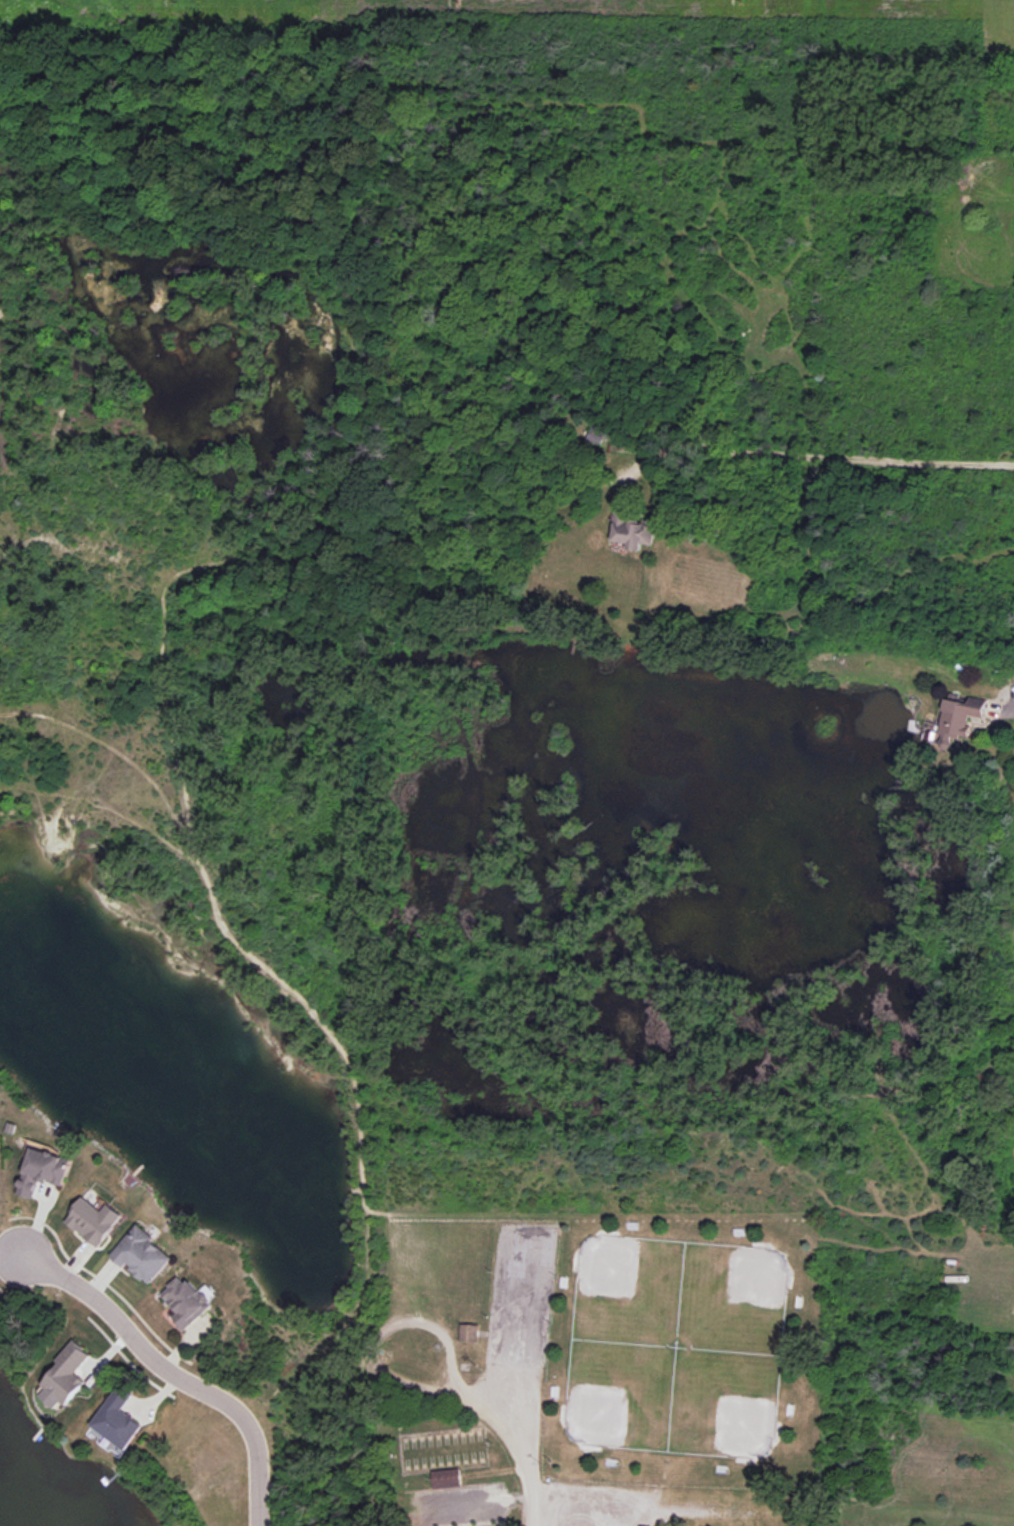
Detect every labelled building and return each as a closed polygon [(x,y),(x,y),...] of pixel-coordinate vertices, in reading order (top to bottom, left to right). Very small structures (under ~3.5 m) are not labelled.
[(655,522),(633,519),(634,510),(615,507),(610,540),(628,543),(627,549),(640,550),(641,544),(652,545),(655,522)] [(940,733),(966,738),(970,716),(984,718),(987,700),(969,697),(968,702),(945,698),(940,733)] [(64,1186),(70,1157),(30,1148),(20,1195),(36,1198),(40,1180),(64,1186)] [(103,1211),(83,1197),(65,1221),(100,1247),(124,1215),(108,1204),(103,1211)] [(155,1237),(138,1223),(111,1256),(125,1267),(127,1265),(151,1284),(173,1258),(152,1241),(155,1237)] [(185,1331),(214,1304),(191,1278),(186,1283),(180,1277),(162,1293),(179,1312),(173,1317),(185,1331)] [(478,1342),(479,1324),(460,1323),(460,1341),(478,1342)] [(88,1380),(78,1371),(92,1355),(74,1339),(55,1361),(59,1364),(41,1385),(45,1388),(39,1395),(54,1408),(61,1401),(65,1405),(88,1380)] [(90,1425),(124,1450),(143,1425),(122,1409),(133,1395),(119,1385),(90,1425)] [(462,1485),(459,1467),(432,1471),(434,1489),(462,1485)]
